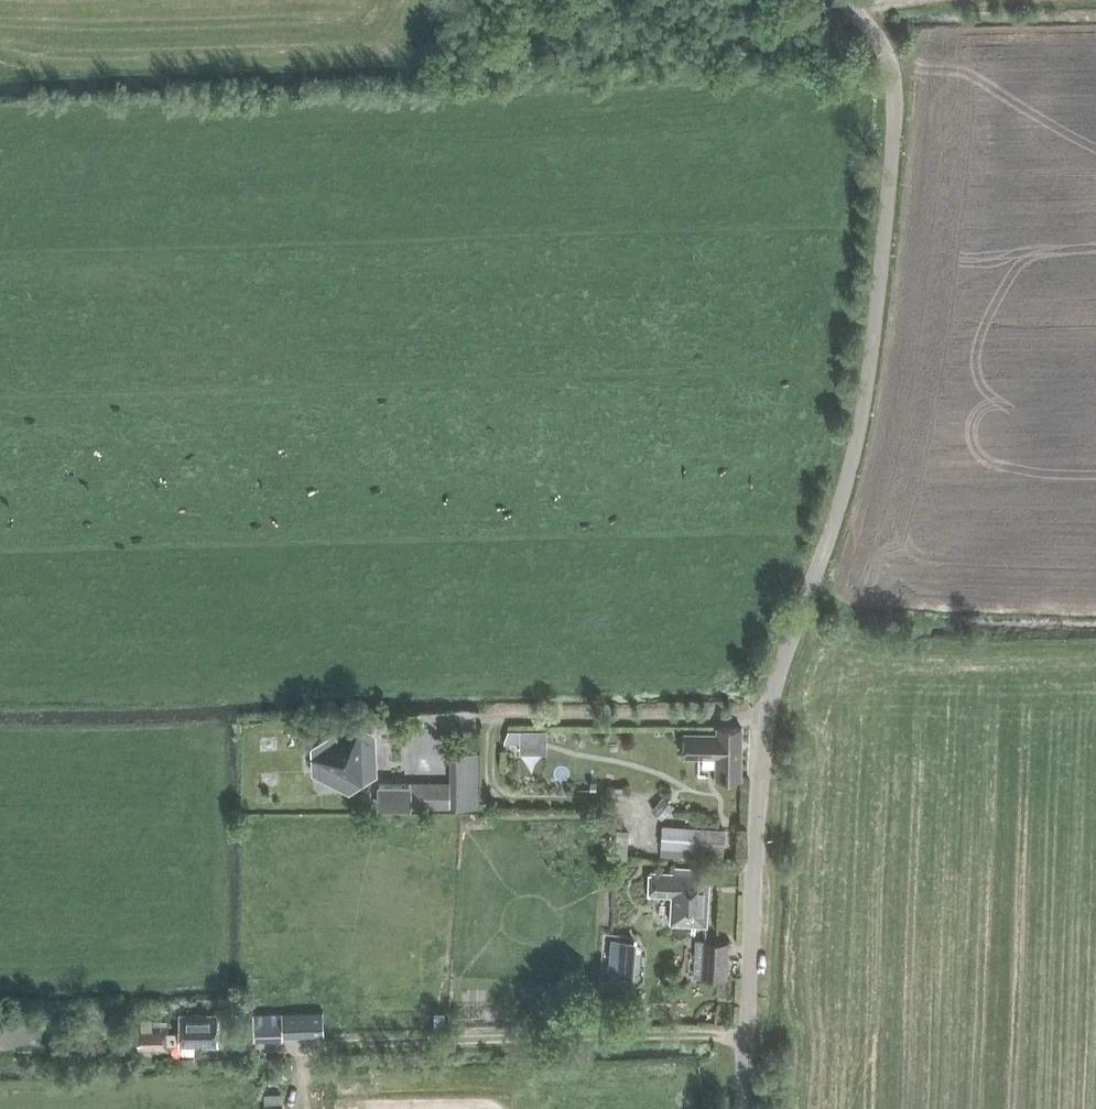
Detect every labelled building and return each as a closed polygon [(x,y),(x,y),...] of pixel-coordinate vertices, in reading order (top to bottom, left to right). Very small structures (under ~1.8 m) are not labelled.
[(523,725),(523,749),(550,750),(550,726),(523,725)] [(342,726),(318,741),(320,772),(320,775),(341,785),(353,778),(360,781),(374,773),(372,742),(342,726)] [(741,727),(717,727),(717,733),(683,733),(683,755),(715,756),(715,778),(740,778),(741,727)] [(508,730),(504,740),(504,742),(520,742),(520,730),(508,730)] [(449,785),(409,785),(409,807),(475,807),(475,754),(449,753),(449,785)] [(377,784),(377,806),(409,807),(409,785),(377,784)] [(664,795),(651,808),(661,819),(674,806),(664,795)] [(660,844),(681,845),(693,846),(692,854),(722,855),(724,826),(661,823),(660,844)] [(705,925),(709,868),(693,868),(673,868),(673,873),(649,872),(649,893),(672,895),(670,923),(705,925)] [(610,976),(639,977),(640,934),(611,933),(610,976)] [(725,977),(728,942),(696,940),(694,976),(725,977)] [(629,1009),(625,1014),(626,1020),(631,1024),(637,1023),(641,1018),(640,1012),(635,1008),(629,1009)] [(297,1038),(324,1036),(323,1013),(296,1014),(297,1038)] [(218,1045),(216,1016),(179,1017),(180,1035),(168,1035),(168,1030),(153,1031),(153,1023),(141,1023),(142,1035),(138,1035),(139,1051),(154,1050),(154,1054),(169,1054),(168,1047),(180,1046),(180,1047),(218,1045)] [(286,1089),(265,1090),(266,1108),(287,1108),(286,1089)]
